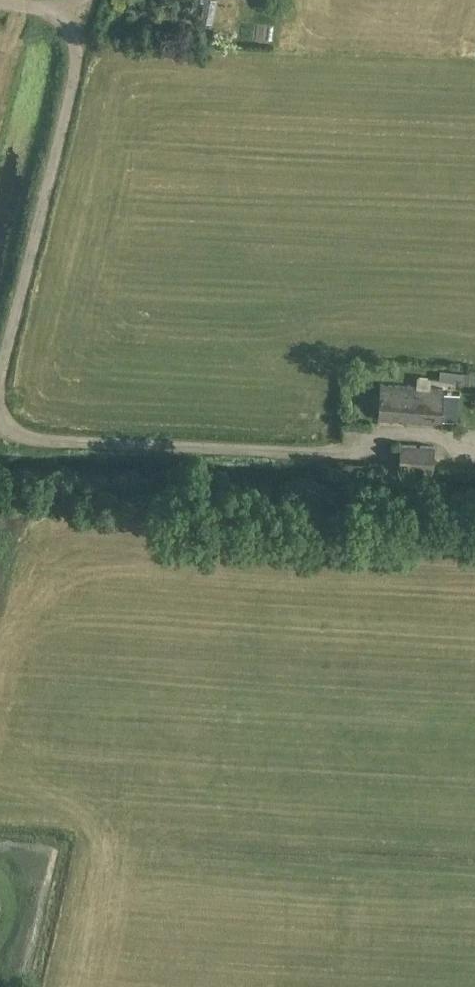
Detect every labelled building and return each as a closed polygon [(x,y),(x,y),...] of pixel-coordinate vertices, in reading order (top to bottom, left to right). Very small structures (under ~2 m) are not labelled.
[(201,21),(213,23),(217,0),(204,0),(201,21)] [(445,423),(447,388),(384,383),(382,418),(445,423)] [(404,444),(403,465),(437,466),(438,445),(404,444)]
